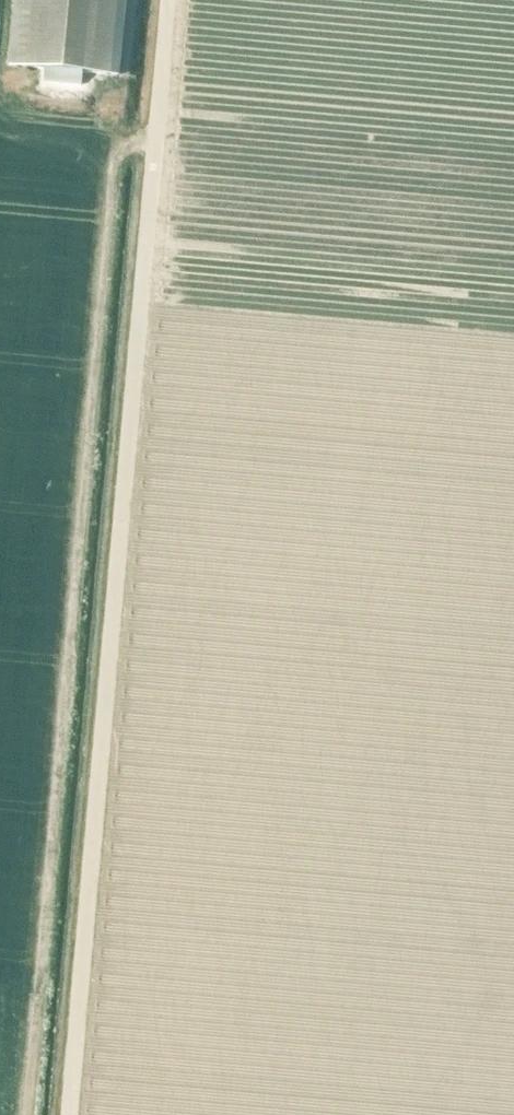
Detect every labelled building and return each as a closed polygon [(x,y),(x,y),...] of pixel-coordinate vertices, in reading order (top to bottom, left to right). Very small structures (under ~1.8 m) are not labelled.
[(13,65),(49,68),(48,81),(86,85),(87,72),(122,75),(129,0),(20,0),(13,65)]
